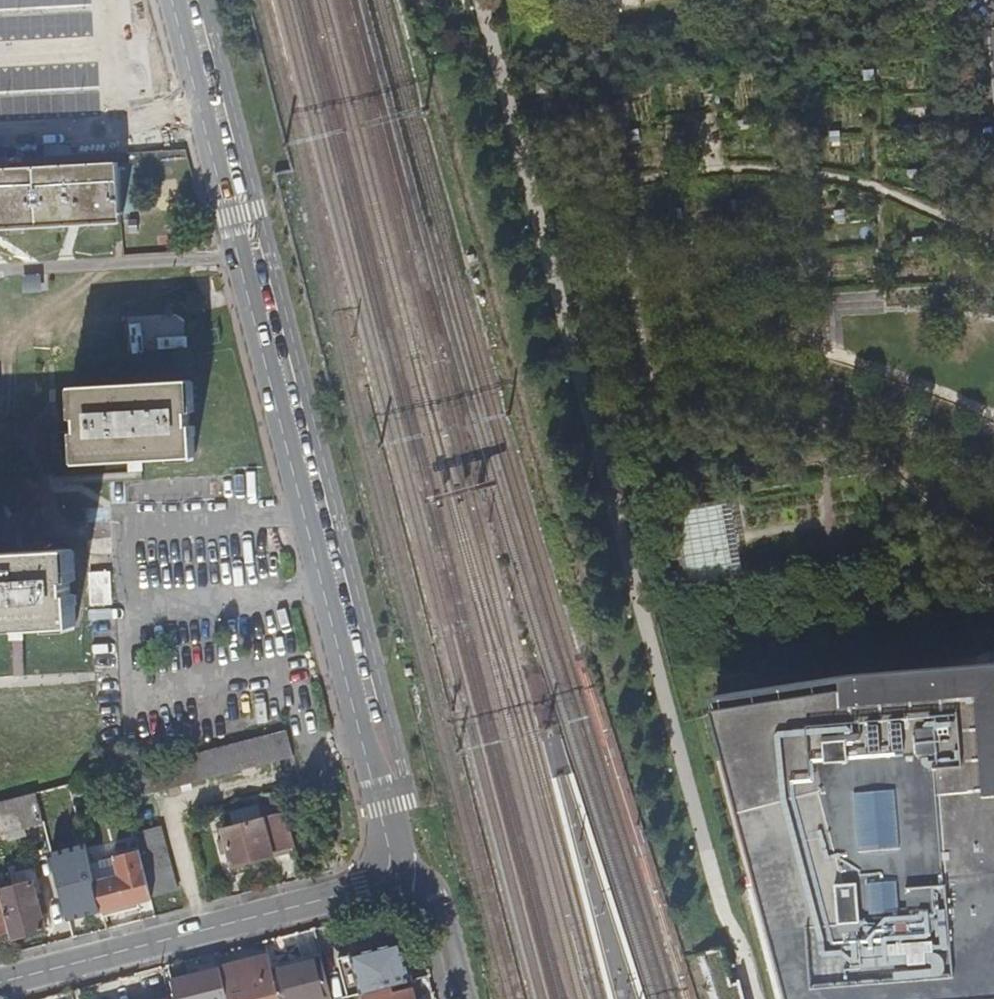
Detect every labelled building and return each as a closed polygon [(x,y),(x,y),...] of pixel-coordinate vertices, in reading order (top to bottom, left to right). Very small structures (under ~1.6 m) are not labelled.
[(67,226),(81,226),(118,223),(116,165),(103,166),(0,171),(0,230),(67,226)] [(193,457),(188,382),(71,387),(72,420),(73,432),(74,459),(74,463),(82,463),(130,460),(143,460),(144,460),(193,457)] [(675,511),(679,528),(671,531),(678,574),(685,574),(688,589),(735,581),(723,503),(675,511)] [(0,551),(0,629),(11,628),(24,627),(74,624),(72,547),(0,551)] [(90,573),(91,603),(110,602),(109,573),(90,573)] [(978,694),(842,704),(841,690),(709,700),(712,714),(787,998),(993,998),(993,794),(986,795),(985,787),(988,786),(991,784),(992,781),(992,779),(991,776),(990,774),(987,772),(984,771),(981,732),(978,694)] [(293,757),(286,729),(122,776),(129,803),(293,757)] [(270,794),(276,817),(289,814),(283,791),(270,794)] [(35,794),(0,803),(0,833),(42,822),(35,794)] [(236,828),(223,831),(233,868),(273,857),(273,854),(295,848),(298,847),(289,814),(276,817),(261,822),(257,807),(232,813),(236,828)] [(140,853),(151,897),(177,890),(161,829),(135,836),(140,853)] [(96,886),(104,917),(140,908),(140,906),(153,903),(151,897),(140,853),(115,859),(120,879),(96,886)] [(120,879),(115,859),(90,866),(96,886),(120,879)] [(38,897),(44,896),(36,867),(31,869),(38,897)] [(11,938),(47,928),(42,912),(47,910),(44,896),(38,897),(31,869),(14,872),(16,879),(17,885),(0,890),(0,894),(9,931),(11,938)] [(0,883),(0,890),(17,885),(16,879),(0,883)] [(64,903),(69,922),(99,914),(89,880),(78,883),(81,898),(64,903)] [(81,898),(78,883),(60,888),(64,903),(81,898)] [(0,894),(0,934),(9,931),(0,894)] [(402,941),(354,953),(363,992),(393,985),(410,980),(411,980),(402,941)] [(695,954),(708,998),(745,998),(740,980),(731,982),(722,946),(695,954)] [(354,953),(339,957),(349,996),(352,995),(357,994),(363,992),(354,953)] [(229,998),(281,998),(277,981),(266,984),(259,955),(221,966),(229,998)] [(281,998),(323,998),(332,997),(322,958),(322,957),(297,963),(298,968),(275,974),(277,981),(281,998)] [(271,960),(261,963),(266,984),(277,981),(275,974),(274,969),(271,960)] [(297,963),(274,969),(275,974),(298,968),(297,963)] [(177,998),(209,998),(208,994),(216,992),(211,972),(203,974),(202,972),(172,980),(177,998)] [(394,992),(393,985),(363,992),(365,998),(415,998),(412,988),(394,992)]
